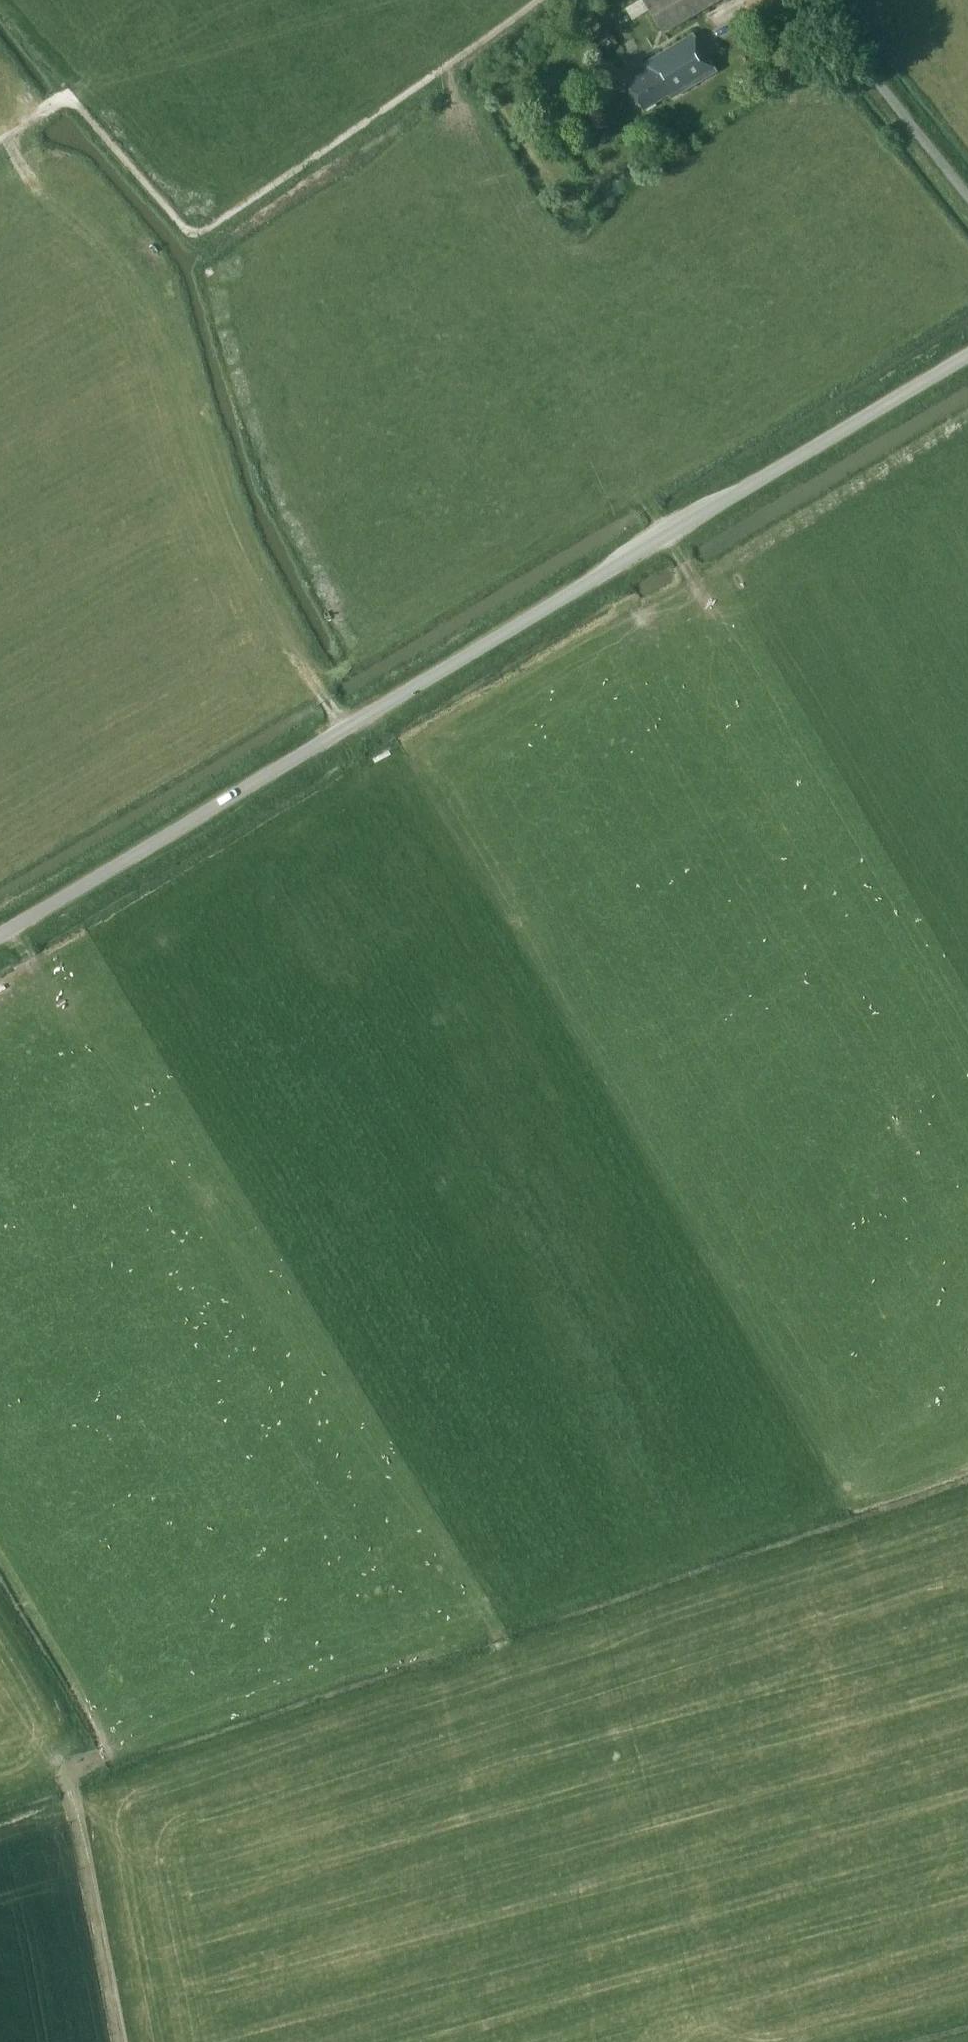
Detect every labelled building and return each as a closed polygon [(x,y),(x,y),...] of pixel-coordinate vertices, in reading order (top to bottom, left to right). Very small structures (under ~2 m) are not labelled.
[(663,33),(717,0),(643,0),(663,33)] [(716,71),(693,33),(644,63),(648,69),(626,82),(642,110),(668,94),(670,98),(716,71)]
